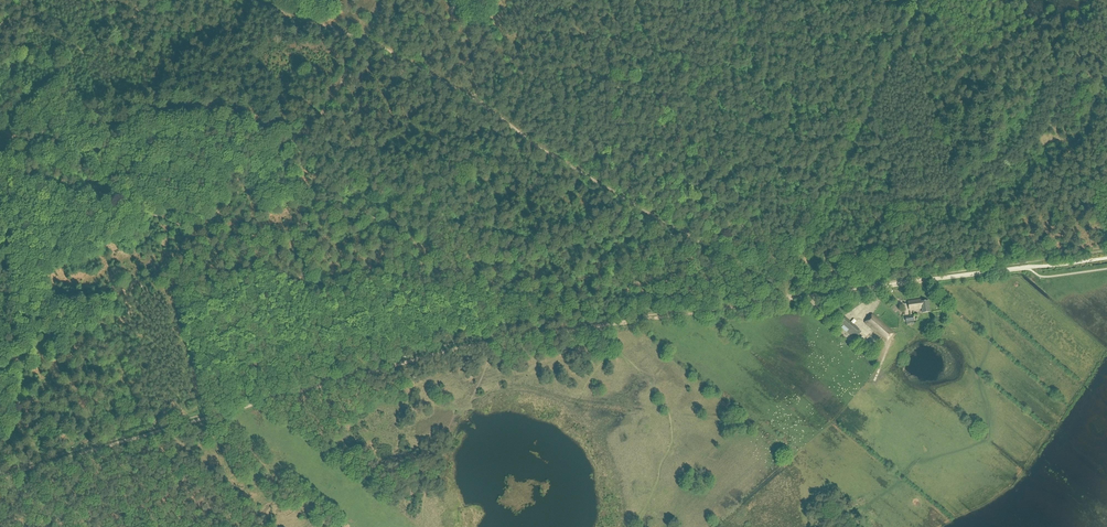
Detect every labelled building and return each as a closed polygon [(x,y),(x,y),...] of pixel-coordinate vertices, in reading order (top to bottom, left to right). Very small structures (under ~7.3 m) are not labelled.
[(920,300),(908,302),(910,310),(922,308),(923,313),(929,312),(928,301),(921,302),(920,300)] [(865,323),(887,342),(894,333),(879,319),(873,314),(865,323)] [(839,325),(853,337),(859,329),(845,317),(839,325)] [(941,328),(935,333),(940,338),(945,333),(941,328)] [(872,336),(869,339),(867,337),(862,341),(868,346),(875,339),(872,336)]
